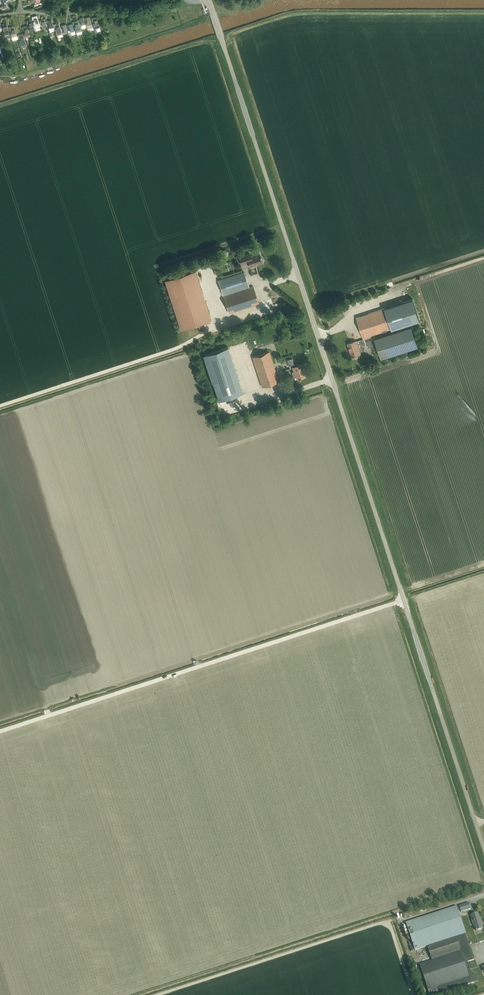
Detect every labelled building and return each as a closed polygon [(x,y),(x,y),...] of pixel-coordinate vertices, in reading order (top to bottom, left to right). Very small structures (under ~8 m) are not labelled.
[(35,29),(40,27),(37,16),(32,18),(35,29)] [(95,29),(100,27),(97,17),(92,19),(95,29)] [(76,33),(81,31),(78,21),(73,22),(76,33)] [(6,38),(11,37),(6,23),(2,25),(5,34),(4,34),(6,38)] [(58,38),(63,36),(59,24),(54,25),(58,38)] [(239,257),(242,265),(248,263),(250,267),(262,263),(262,262),(263,262),(263,261),(262,258),(261,258),(260,257),(261,257),(261,256),(260,257),(259,254),(251,257),(250,254),(239,257)] [(210,319),(195,271),(166,280),(181,328),(210,319)] [(244,272),(219,280),(224,296),(249,288),(244,272)] [(249,288),(224,296),(229,313),(259,303),(253,286),(249,288)] [(384,308),(391,330),(420,321),(413,299),(384,308)] [(363,339),(371,336),(383,333),(387,331),(391,330),(384,308),(357,318),(363,339)] [(388,334),(387,331),(383,333),(383,335),(375,338),(381,357),(418,345),(412,326),(388,334)] [(360,354),(357,344),(361,343),(360,340),(356,341),(347,344),(352,357),(360,354)] [(243,393),(228,347),(204,355),(219,401),(243,393)] [(262,387),(279,381),(269,352),(252,357),(262,387)] [(297,380),(305,377),(303,369),(304,369),(302,364),(292,368),(295,376),(296,376),(297,380)] [(415,950),(428,946),(428,947),(456,937),(466,934),(457,907),(406,923),(415,950)] [(479,918),(478,915),(478,913),(471,915),(472,918),(471,918),(473,924),(474,924),(476,930),(483,928),(481,922),(482,922),(480,917),(479,918)] [(467,962),(474,959),(466,934),(456,937),(461,952),(465,962),(467,962)] [(428,947),(432,961),(461,952),(456,937),(428,947)] [(428,990),(469,977),(467,970),(470,969),(467,962),(465,962),(461,952),(432,961),(420,965),(428,990)] [(430,994),(435,994),(474,982),(470,969),(467,970),(469,977),(428,990),(430,994)]
